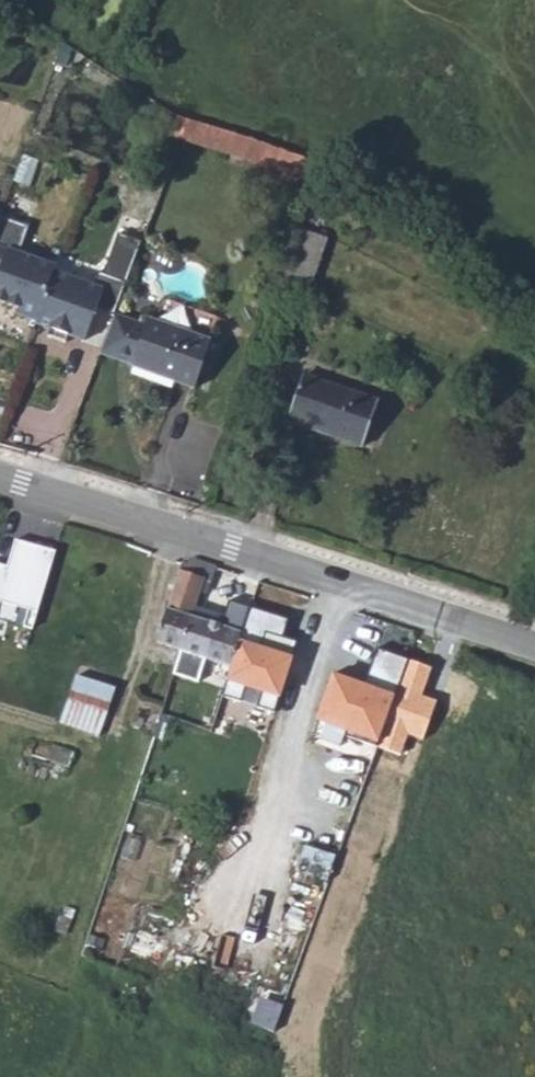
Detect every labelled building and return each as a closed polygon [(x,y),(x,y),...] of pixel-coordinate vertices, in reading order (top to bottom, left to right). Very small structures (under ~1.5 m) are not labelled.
[(171,137),(188,142),(193,122),(178,117),(171,137)] [(193,122),(188,142),(266,168),(275,149),(193,122)] [(262,178),(309,195),(319,167),(275,149),(266,168),(262,178)] [(307,214),(318,219),(325,205),(314,200),(307,214)] [(0,218),(0,303),(16,309),(14,314),(32,321),(50,272),(52,267),(16,253),(25,227),(2,219),(0,218)] [(278,282),(306,292),(325,239),(296,230),(278,282)] [(99,290),(50,272),(32,321),(31,324),(47,329),(44,337),(63,343),(65,335),(81,341),(99,290)] [(142,324),(110,311),(95,353),(128,364),(127,366),(189,387),(206,340),(144,319),(142,324)] [(287,419),(360,446),(376,402),(301,376),(287,419)] [(0,562),(0,600),(0,599),(28,608),(23,625),(32,628),(56,550),(15,537),(7,564),(0,562)] [(207,661),(234,668),(246,632),(196,616),(207,579),(182,571),(156,645),(181,652),(174,675),(199,683),(207,661)] [(234,668),(224,697),(242,702),(245,690),(265,695),(261,708),(277,712),(298,642),(285,638),(290,621),(253,610),(246,632),(234,668)] [(339,676),(321,724),(379,744),(411,661),(382,652),(368,686),(339,676)] [(99,736),(118,689),(79,675),(61,722),(99,736)] [(131,714),(128,724),(138,728),(142,719),(131,714)] [(298,870),(331,878),(338,851),(304,844),(298,870)]
